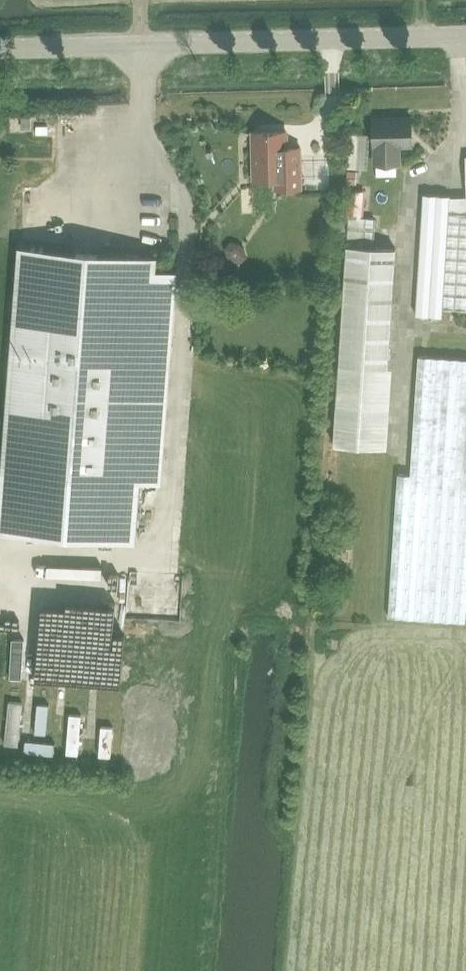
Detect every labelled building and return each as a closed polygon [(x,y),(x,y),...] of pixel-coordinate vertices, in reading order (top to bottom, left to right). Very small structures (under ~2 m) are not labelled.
[(412,118),(373,119),(374,146),(376,146),(376,164),(401,164),(400,146),(412,146),(412,118)] [(350,127),(348,168),(369,168),(370,128),(350,127)] [(276,180),(276,190),(302,189),(301,148),(287,149),(286,133),(253,134),(255,181),(276,180)] [(346,224),(364,225),(366,189),(348,188),(346,224)] [(450,197),(450,196),(424,194),(417,315),(442,317),(443,308),(465,310),(465,197),(450,197)] [(203,217),(198,277),(226,279),(231,219),(203,217)] [(340,366),(389,369),(396,249),(348,246),(340,366)] [(8,439),(0,532),(131,542),(150,311),(175,313),(178,275),(153,273),(154,259),(24,248),(18,318),(16,343),(16,347),(11,347),(11,355),(15,356),(10,415),(8,439)] [(465,624),(465,361),(419,358),(411,476),(398,475),(387,619),(465,624)] [(12,639),(10,678),(22,678),(24,640),(12,639)] [(77,670),(78,642),(69,642),(68,670),(77,670)] [(118,676),(122,651),(86,646),(82,670),(118,676)] [(19,746),(23,703),(9,701),(5,744),(19,746)] [(47,734),(49,705),(37,704),(35,733),(47,734)] [(79,754),(82,715),(70,714),(67,753),(79,754)] [(111,756),(113,727),(101,726),(99,755),(111,756)] [(54,754),(55,743),(26,740),(25,752),(54,754)]
